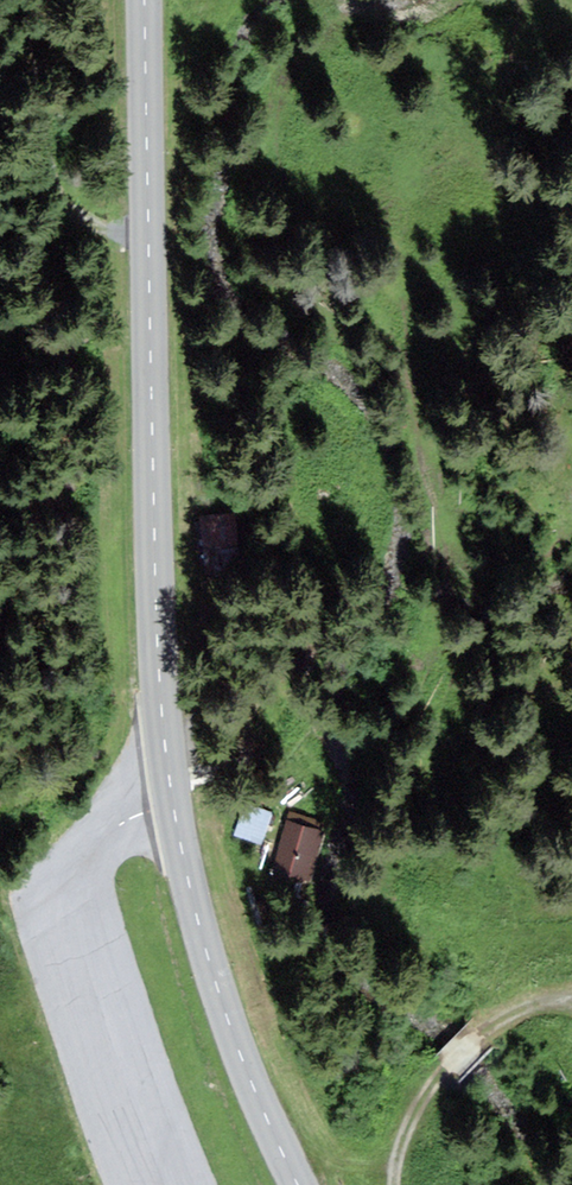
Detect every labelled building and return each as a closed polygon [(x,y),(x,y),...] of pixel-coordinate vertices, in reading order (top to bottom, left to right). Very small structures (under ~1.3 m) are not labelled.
[(232,559),(231,514),(207,514),(209,560),(232,559)] [(243,798),(232,830),(261,839),(272,807),(243,798)] [(322,832),(286,821),(269,875),(305,887),(322,832)]
